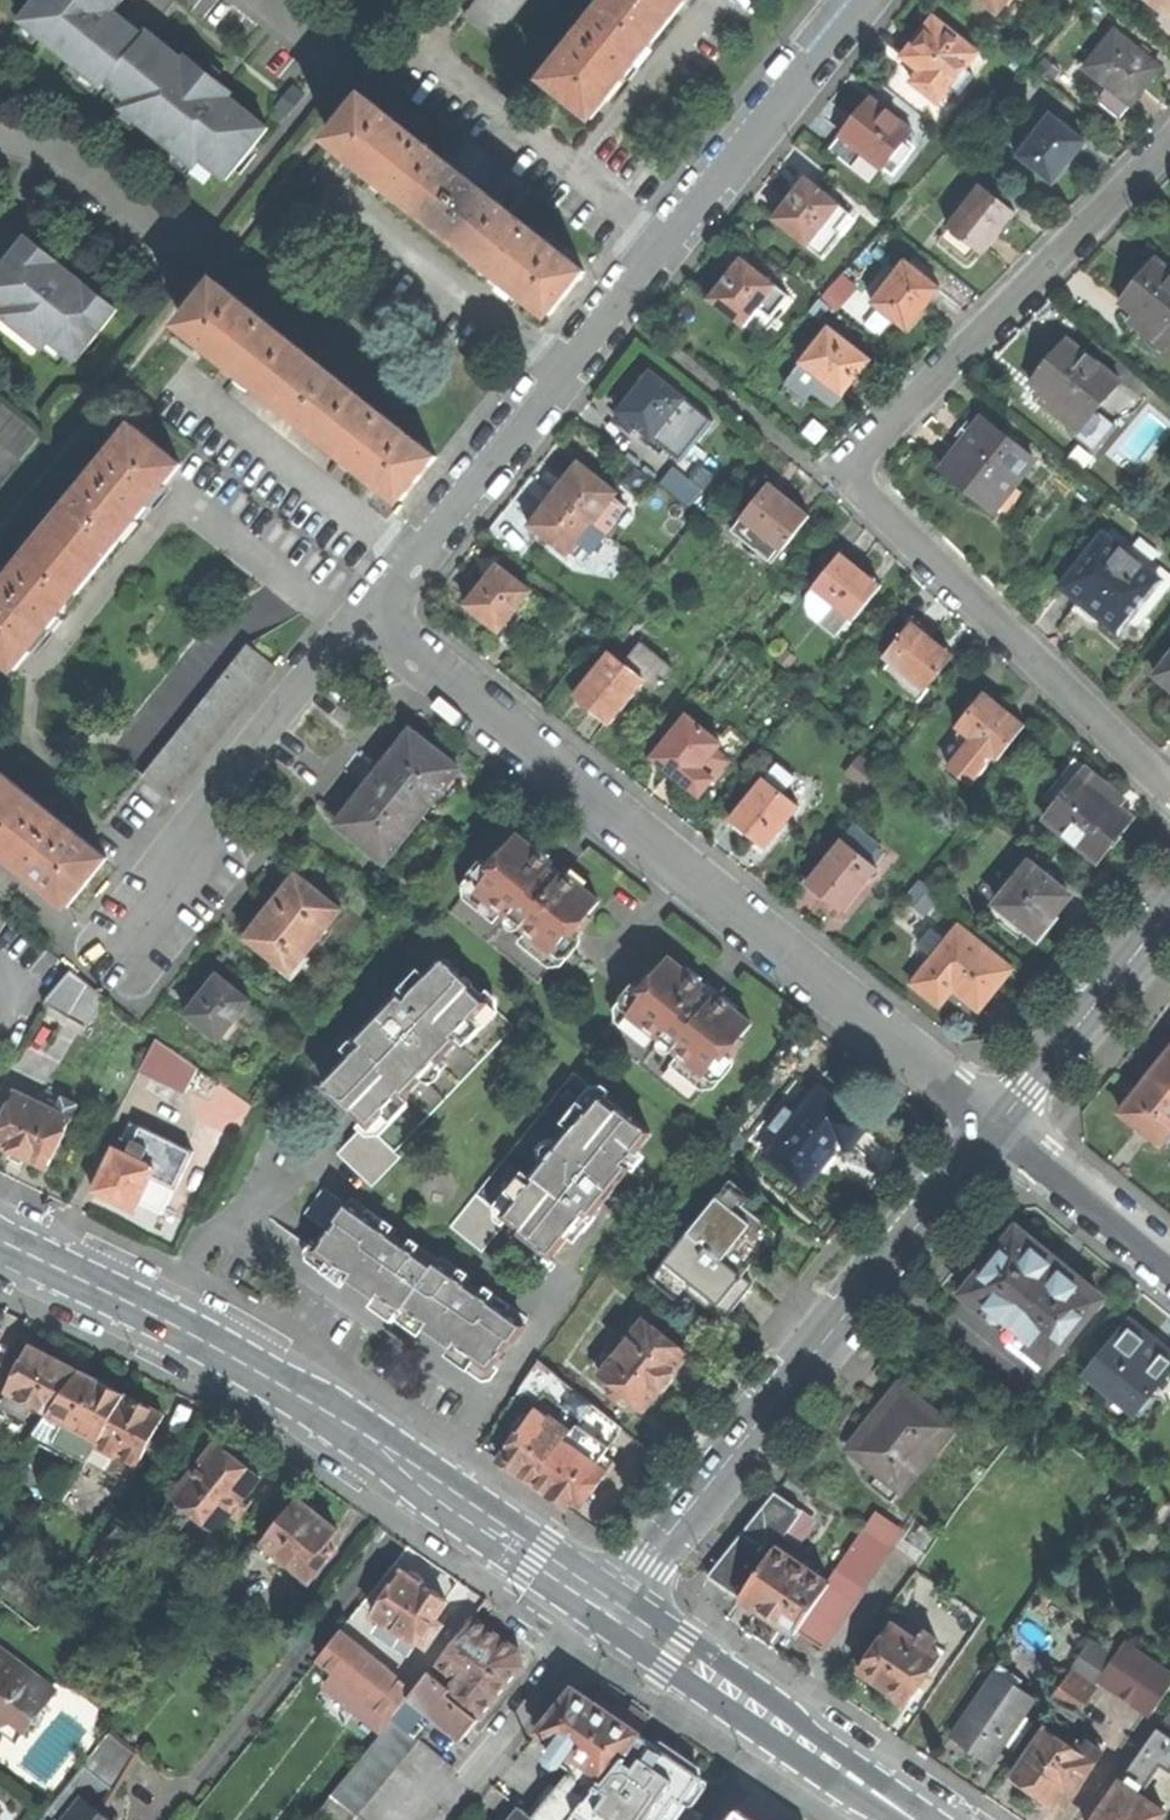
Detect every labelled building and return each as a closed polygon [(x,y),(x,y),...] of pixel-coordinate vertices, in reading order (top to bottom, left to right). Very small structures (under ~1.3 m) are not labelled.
[(20,21),(103,88),(106,84),(129,102),(123,109),(195,168),(201,160),(226,180),(268,128),(248,111),(230,97),(233,93),(187,56),(184,60),(148,31),(145,35),(127,21),(114,11),(123,0),(37,0),(20,21)] [(545,80),(592,118),(635,64),(686,0),(608,0),(545,80)] [(997,12),(1007,0),(982,0),(997,12)] [(1166,15),(1162,21),(1169,27),(1169,0),(1147,0),(1166,15)] [(921,35),(903,56),(919,69),(910,80),(937,102),(950,87),(959,95),(974,76),(964,69),(977,54),(934,19),(921,35)] [(1085,69),(1107,86),(1096,100),(1120,119),(1147,85),(1161,67),(1115,31),(1085,69)] [(276,108),(286,116),(304,95),(294,86),(276,108)] [(331,140),(380,179),(490,266),(549,313),(584,269),(365,97),(331,140)] [(852,121),(829,149),(869,181),(881,167),(883,169),(884,168),(894,176),(908,157),(903,153),(911,143),(907,139),(913,132),(870,98),(852,121)] [(1073,158),(1086,142),(1052,115),(1039,132),(1033,127),(1015,150),(1021,154),(1020,155),(1054,182),(1073,158)] [(790,199),(774,219),(825,259),(846,233),(840,229),(852,215),(807,179),(790,199)] [(983,253),(1000,232),(1015,214),(982,187),(939,239),(967,261),(977,249),(983,253)] [(28,237),(0,271),(0,301),(8,307),(1,315),(44,350),(51,342),(76,362),(118,310),(86,284),(85,285),(69,272),(58,263),(59,262),(28,237)] [(726,279),(710,299),(744,326),(760,305),(773,315),(789,296),(743,259),(726,279)] [(1122,303),(1141,318),(1135,326),(1165,350),(1169,343),(1169,270),(1156,260),(1141,279),(1122,303)] [(869,299),(908,330),(925,308),(940,289),(907,263),(893,280),(887,276),(869,299)] [(837,310),(858,287),(844,274),(822,297),(837,310)] [(219,282),(184,325),(229,361),(345,455),(402,501),(437,457),(219,282)] [(831,331),(804,365),(805,366),(826,382),(816,394),(817,395),(836,410),(857,384),(867,371),(857,363),(862,356),(831,331)] [(1032,383),(1053,400),(1048,407),(1077,432),(1073,438),(1087,450),(1108,424),(1094,412),(1119,383),(1068,340),(1053,358),(1032,383)] [(873,364),(862,356),(857,363),(867,371),(873,364)] [(809,404),(817,395),(816,394),(826,382),(805,366),(788,387),(809,404)] [(636,391),(619,412),(625,418),(637,427),(653,440),(654,439),(681,461),(712,421),(685,400),(686,399),(651,371),(636,391)] [(21,460),(41,435),(0,403),(0,443),(21,460)] [(631,433),(637,427),(625,418),(620,425),(631,433)] [(982,419),(943,470),(970,491),(994,510),(1034,459),(982,419)] [(15,668),(54,620),(140,515),(180,465),(134,427),(0,591),(0,656),(15,668)] [(555,494),(610,538),(630,512),(618,502),(622,497),(580,463),(567,479),(555,494)] [(673,467),(660,484),(688,506),(701,489),(673,467)] [(738,537),(770,563),(808,516),(787,499),(769,484),(742,518),(749,523),(738,537)] [(541,511),(530,525),(573,560),(582,548),(594,557),(610,538),(555,494),(541,511)] [(1063,587),(1083,603),(1119,632),(1130,618),(1137,624),(1169,583),(1169,577),(1154,564),(1159,557),(1141,542),(1130,556),(1104,535),(1063,587)] [(859,569),(841,555),(805,600),(806,612),(836,637),(851,618),(854,620),(881,587),(859,569)] [(483,584),(466,606),(499,632),(516,610),(530,622),(545,602),(498,565),(483,584)] [(912,624),(885,658),(891,662),(882,673),(919,702),(929,690),(927,688),(952,656),(931,639),(912,624)] [(644,681),(655,689),(671,669),(641,645),(625,666),(610,653),(576,696),(589,706),(611,723),(644,681)] [(1156,675),(1169,687),(1169,659),(1156,675)] [(962,750),(948,768),(971,786),(986,767),(993,757),(997,761),(1025,726),(1003,708),(984,692),(956,727),(961,731),(958,735),(958,747),(962,750)] [(688,716),(653,758),(669,771),(700,796),(713,779),(716,782),(749,741),(730,725),(717,740),(688,716)] [(372,781),(338,824),(385,862),(399,845),(408,852),(455,793),(446,786),(459,769),(412,732),(372,781)] [(1055,785),(1066,794),(1045,820),(1098,862),(1117,838),(1132,819),(1112,803),(1118,795),(1075,760),(1055,785)] [(777,765),(731,821),(747,833),(766,848),(799,807),(784,794),(795,780),(777,765)] [(104,857),(0,773),(0,851),(22,868),(66,904),(104,857)] [(502,847),(449,912),(539,984),(556,963),(568,972),(580,958),(568,948),(591,919),(588,916),(599,902),(583,889),(587,884),(572,873),(567,879),(563,876),(564,875),(556,868),(551,864),(549,865),(546,862),(551,856),(536,844),(533,848),(517,835),(505,850),(502,847)] [(843,841),(809,883),(824,895),(843,911),(877,869),(843,841)] [(1030,864),(989,915),(1021,940),(1029,929),(1037,936),(1053,916),(1070,896),(1030,864)] [(276,901),(247,938),(291,972),(341,909),(297,875),(276,901)] [(959,927),(915,983),(940,1004),(953,988),(979,1009),(996,987),(1011,969),(959,927)] [(375,1031),(374,1030),(323,1083),(366,1124),(337,1154),(372,1187),(401,1157),(395,1152),(515,1027),(443,958),(404,999),(399,994),(388,1006),(377,1018),(383,1023),(375,1031)] [(619,1013),(602,1035),(691,1107),(744,1041),(740,1039),(752,1024),(736,1011),(739,1007),(724,995),(719,1002),(715,998),(716,997),(711,992),(702,986),(701,987),(698,985),(703,978),(689,966),(685,971),(669,958),(657,972),(654,969),(630,999),(619,989),(607,1004),(619,1013)] [(70,970),(44,1002),(86,1027),(104,996),(70,970)] [(203,993),(186,1014),(220,1040),(252,1000),(218,974),(203,993)] [(198,1068),(156,1038),(141,1068),(186,1091),(198,1068)] [(1151,1075),(1169,1090),(1169,1051),(1167,1055),(1151,1075)] [(451,1227),(482,1252),(509,1219),(554,1256),(590,1212),(594,1215),(603,1204),(614,1189),(607,1183),(617,1170),(621,1173),(652,1135),(574,1073),(451,1227)] [(1121,1113),(1141,1129),(1161,1144),(1169,1133),(1169,1090),(1151,1075),(1121,1113)] [(779,1140),(767,1155),(805,1186),(828,1158),(841,1143),(848,1149),(866,1127),(820,1089),(799,1115),(785,1104),(765,1129),(779,1140)] [(0,1127),(0,1146),(17,1154),(47,1168),(77,1105),(62,1098),(59,1105),(49,1100),(46,1107),(16,1093),(0,1127)] [(175,1187),(192,1152),(129,1121),(116,1148),(115,1148),(94,1191),(113,1200),(135,1211),(152,1176),(175,1187)] [(689,1234),(752,1284),(763,1271),(787,1241),(743,1206),(750,1196),(732,1181),(689,1234)] [(494,1365),(528,1318),(484,1286),(480,1291),(467,1282),(471,1277),(441,1256),(438,1260),(409,1239),(405,1244),(392,1235),(396,1229),(352,1198),(347,1204),(324,1187),(305,1214),(328,1231),(318,1244),(313,1241),(305,1252),(306,1260),(338,1283),(347,1281),(348,1279),(360,1287),(376,1299),(374,1301),(376,1311),(393,1323),(400,1313),(401,1313),(397,1319),(413,1331),(422,1330),(424,1328),(438,1338),(451,1347),(450,1350),(451,1358),(483,1381),(491,1380),(499,1369),(494,1365)] [(1017,1231),(966,1295),(1050,1362),(1101,1298),(1069,1272),(1063,1277),(1055,1272),(1046,1264),(1050,1257),(1017,1231)] [(739,1301),(752,1284),(689,1234),(652,1280),(680,1303),(689,1291),(724,1319),(739,1301)] [(645,1320),(601,1375),(644,1409),(666,1382),(688,1354),(645,1320)] [(1086,1375),(1136,1416),(1169,1375),(1169,1354),(1153,1341),(1130,1322),(1086,1375)] [(32,1404),(49,1413),(80,1371),(55,1358),(31,1346),(7,1391),(13,1394),(8,1404),(27,1414),(32,1404)] [(517,1473),(534,1484),(592,1404),(544,1365),(523,1389),(538,1403),(546,1393),(568,1409),(558,1427),(548,1421),(548,1422),(541,1417),(536,1423),(530,1418),(500,1461),(517,1473)] [(80,1371),(49,1413),(47,1416),(98,1444),(125,1395),(101,1383),(80,1371)] [(876,1418),(851,1449),(902,1490),(952,1428),(900,1387),(876,1418)] [(125,1395),(98,1444),(89,1457),(83,1465),(92,1471),(98,1463),(131,1479),(148,1447),(155,1452),(160,1442),(152,1438),(164,1415),(146,1406),(125,1395)] [(592,1404),(534,1484),(549,1495),(567,1508),(572,1501),(581,1508),(615,1462),(604,1454),(623,1427),(592,1404)] [(98,1444),(47,1416),(38,1429),(89,1457),(98,1444)] [(232,1513),(239,1519),(249,1507),(242,1501),(262,1476),(242,1460),(220,1442),(160,1516),(180,1532),(195,1513),(218,1532),(232,1513)] [(253,1516),(271,1531),(295,1502),(277,1487),(253,1516)] [(738,1597),(740,1599),(776,1546),(801,1510),(776,1492),(708,1577),(739,1597),(738,1597)] [(271,1531),(263,1542),(279,1555),(311,1581),(329,1557),(335,1549),(328,1543),(339,1530),(327,1521),(317,1513),(316,1506),(308,1500),(301,1500),(298,1498),(295,1502),(271,1531)] [(776,1546),(740,1599),(761,1613),(782,1627),(783,1626),(795,1635),(798,1631),(823,1648),(900,1535),(874,1518),(830,1583),(776,1546)] [(272,1563),(279,1555),(263,1542),(256,1550),(272,1563)] [(373,1615),(384,1622),(401,1634),(417,1645),(420,1641),(427,1646),(443,1624),(436,1619),(447,1602),(434,1592),(423,1585),(424,1585),(423,1579),(411,1571),(406,1572),(406,1573),(403,1571),(373,1615)] [(522,1666),(519,1651),(501,1638),(472,1619),(412,1693),(408,1697),(410,1699),(417,1705),(461,1741),(522,1666)] [(394,1645),(401,1634),(384,1622),(376,1633),(394,1645)] [(892,1623),(859,1671),(870,1678),(886,1689),(885,1691),(887,1697),(896,1704),(903,1703),(903,1702),(908,1704),(941,1656),(932,1650),(939,1641),(924,1631),(917,1640),(892,1623)] [(335,1672),(393,1719),(410,1699),(408,1697),(412,1693),(340,1632),(318,1658),(335,1672)] [(1093,1639),(1070,1671),(1095,1688),(1100,1680),(1117,1655),(1093,1639)] [(1100,1680),(1151,1715),(1169,1687),(1169,1676),(1124,1645),(1117,1655),(1100,1680)] [(11,1722),(25,1732),(55,1692),(0,1651),(0,1726),(11,1722)] [(1070,1671),(1050,1701),(1074,1718),(1095,1688),(1070,1671)] [(324,1685),(382,1732),(393,1719),(335,1672),(324,1685)] [(996,1673),(952,1736),(973,1750),(991,1762),(1004,1743),(1007,1739),(1018,1747),(1026,1735),(1015,1727),(1022,1717),(1034,1699),(996,1673)] [(557,1791),(578,1807),(639,1733),(606,1711),(581,1693),(569,1694),(539,1731),(555,1745),(547,1756),(547,1761),(555,1767),(560,1767),(564,1762),(574,1770),(557,1791)] [(410,1699),(393,1719),(415,1737),(424,1727),(409,1715),(417,1705),(410,1699)] [(1033,1725),(1022,1717),(1015,1727),(1026,1735),(1033,1725)] [(393,1719),(382,1732),(319,1810),(331,1819),(353,1819),(418,1740),(415,1737),(393,1719)] [(1046,1728),(1013,1777),(1023,1784),(1034,1792),(1034,1793),(1037,1798),(1040,1802),(1045,1804),(1051,1805),(1052,1804),(1054,1806),(1066,1788),(1074,1794),(1102,1753),(1071,1731),(1064,1741),(1046,1728)] [(136,1755),(110,1733),(85,1765),(111,1786),(115,1789),(136,1755)] [(587,1819),(700,1819),(703,1815),(685,1802),(702,1776),(676,1759),(640,1734),(578,1814),(587,1819)] [(1165,1813),(1137,1793),(1147,1789),(1163,1766),(1169,1771),(1169,1748),(1153,1736),(1095,1819),(1160,1819),(1165,1813)] [(1016,1751),(1018,1747),(1007,1739),(1004,1743),(1016,1751)] [(66,1804),(78,1787),(85,1794),(111,1786),(85,1765),(40,1819),(53,1819),(66,1804)] [(102,1817),(115,1789),(111,1786),(96,1812),(102,1817)] [(578,1807),(557,1791),(551,1786),(528,1814),(535,1819),(568,1819),(578,1807)] [(74,1811),(68,1819),(106,1819),(105,1819),(102,1817),(96,1812),(82,1801),(74,1811)] [(66,1804),(53,1819),(68,1819),(74,1811),(66,1804)] [(528,1814),(521,1809),(512,1819),(535,1819),(528,1814)] [(740,1810),(734,1819),(754,1819),(740,1810)]
